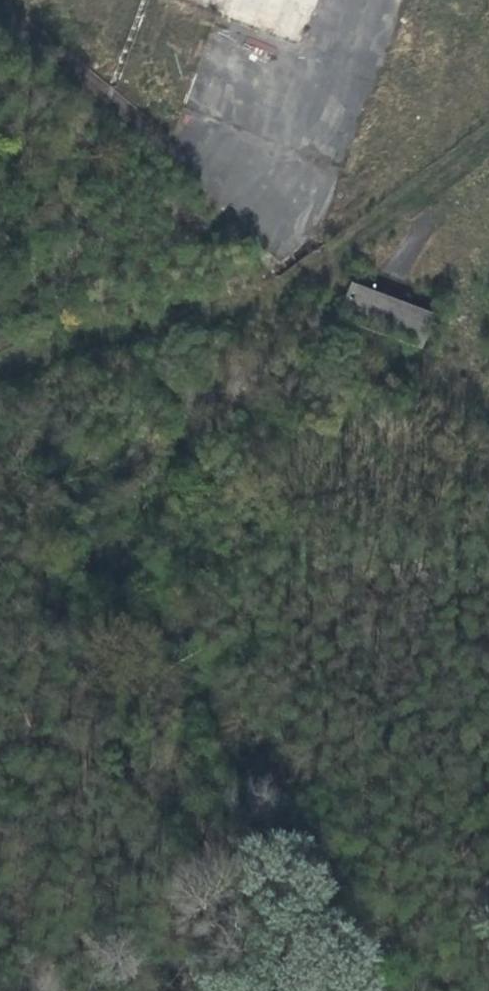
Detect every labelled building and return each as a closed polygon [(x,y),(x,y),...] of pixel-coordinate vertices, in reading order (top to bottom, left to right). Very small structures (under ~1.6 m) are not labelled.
[(337,321),(424,345),(434,308),(347,284),(337,321)]
